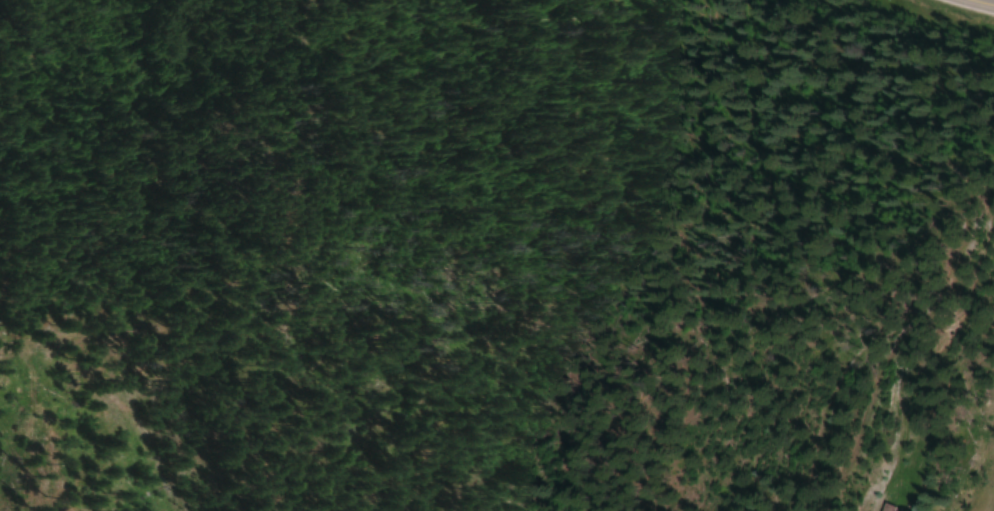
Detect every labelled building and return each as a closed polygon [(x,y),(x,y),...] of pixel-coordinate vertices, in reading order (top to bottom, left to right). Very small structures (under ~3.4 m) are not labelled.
[(897,505),(888,501),(884,510),(894,510),(897,505)]
